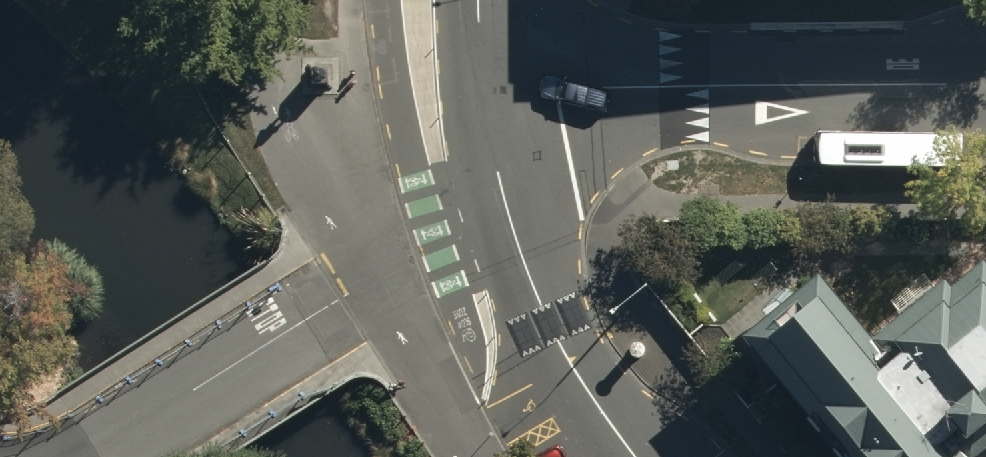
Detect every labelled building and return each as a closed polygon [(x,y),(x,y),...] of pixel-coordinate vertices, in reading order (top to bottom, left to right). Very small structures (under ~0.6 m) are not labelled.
[(741,338),(838,456),(970,456),(985,444),(985,268),(980,262),(948,288),(942,280),(868,340),(817,277),(741,338)]
